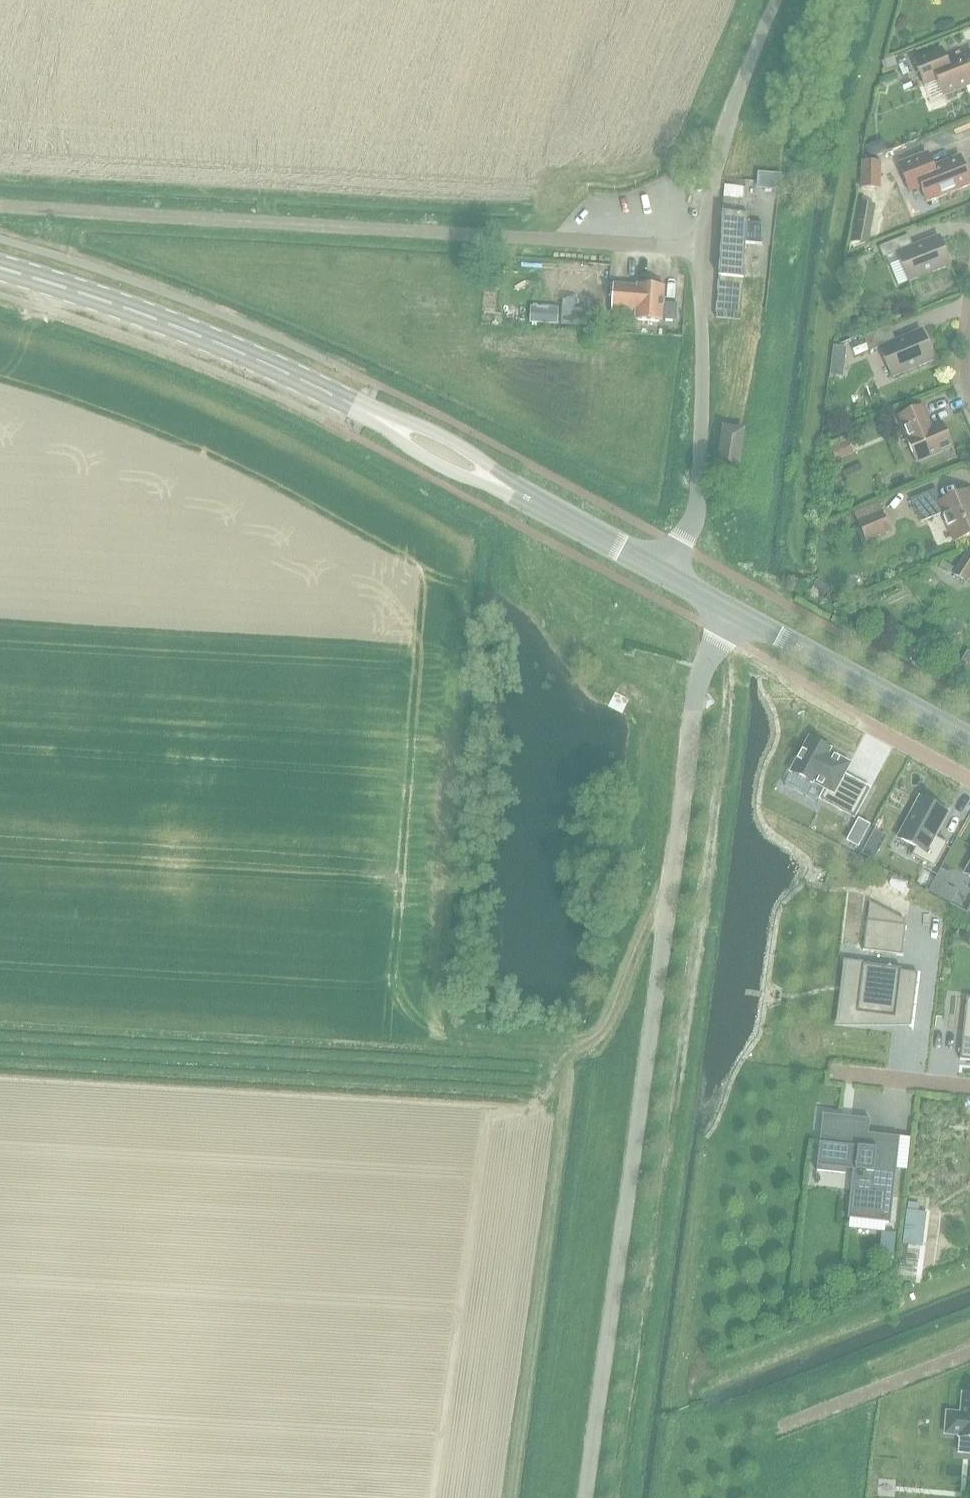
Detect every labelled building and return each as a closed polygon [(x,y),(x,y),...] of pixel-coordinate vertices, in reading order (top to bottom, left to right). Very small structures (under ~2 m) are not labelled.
[(914,59),(924,85),(938,80),(944,95),(969,85),(969,52),(946,61),(941,48),(914,59)] [(919,182),(927,201),(969,185),(969,182),(959,155),(931,166),(926,152),(898,163),(907,187),(919,182)] [(880,188),(880,161),(862,161),(861,187),(880,188)] [(747,220),(748,214),(748,199),(749,199),(749,187),(724,185),(723,197),(716,317),(740,319),(742,279),(741,279),(743,245),(744,245),(745,240),(761,242),(762,222),(747,220)] [(856,201),(848,251),(865,244),(869,245),(876,205),(856,201)] [(883,258),(897,252),(908,281),(950,265),(938,235),(912,246),(908,234),(878,246),(883,258)] [(845,257),(844,264),(854,266),(855,258),(845,257)] [(612,283),(611,311),(635,312),(635,320),(662,322),(662,320),(676,321),(677,304),(663,303),(664,286),(612,283)] [(561,297),(560,324),(585,325),(586,308),(574,308),(575,297),(561,297)] [(557,322),(558,302),(543,301),(542,306),(530,305),(529,320),(557,322)] [(467,313),(466,325),(477,326),(477,314),(467,313)] [(889,325),(863,336),(869,351),(879,347),(892,377),(933,360),(921,329),(895,340),(889,325)] [(908,437),(906,438),(915,461),(951,446),(942,423),(930,428),(921,406),(899,415),(908,437)] [(743,430),(740,429),(723,427),(717,472),(736,475),(743,430)] [(835,459),(852,452),(847,440),(830,447),(835,459)] [(910,499),(920,522),(942,513),(954,542),(969,535),(969,490),(969,488),(940,500),(936,489),(910,499)] [(882,511),(857,521),(865,540),(889,530),(882,511)] [(953,574),(965,581),(969,573),(969,554),(967,552),(953,574)] [(957,662),(969,671),(969,651),(966,648),(957,662)] [(792,773),(786,784),(818,801),(819,799),(854,817),(870,788),(843,774),(849,763),(828,752),(830,750),(808,738),(790,772),(792,773)] [(919,798),(898,837),(915,847),(911,854),(934,867),(947,843),(935,836),(947,813),(919,798)] [(858,816),(847,837),(857,843),(869,822),(858,816)] [(869,839),(863,850),(873,856),(879,845),(869,839)] [(941,866),(929,889),(951,900),(958,888),(947,882),(952,872),(941,866)] [(893,874),(890,881),(891,884),(901,889),(904,888),(907,881),(893,874)] [(869,901),(863,949),(902,955),(906,925),(904,925),(904,919),(869,901)] [(843,995),(840,1020),(865,1023),(866,1014),(895,1018),(895,1016),(912,1018),(917,973),(901,971),(901,969),(868,964),(868,962),(845,960),(843,959),(843,961),(847,962),(844,983),(853,984),(851,996),(843,995)] [(959,1059),(969,1060),(969,998),(966,997),(959,1059)] [(890,1222),(899,1136),(868,1133),(869,1119),(822,1114),(817,1166),(852,1169),(847,1217),(890,1222)] [(908,1211),(906,1227),(922,1229),(924,1213),(908,1211)] [(881,1230),(879,1253),(893,1255),(895,1232),(881,1230)] [(945,1433),(959,1435),(957,1453),(969,1454),(969,1393),(962,1393),(960,1413),(946,1412),(945,1433)]
